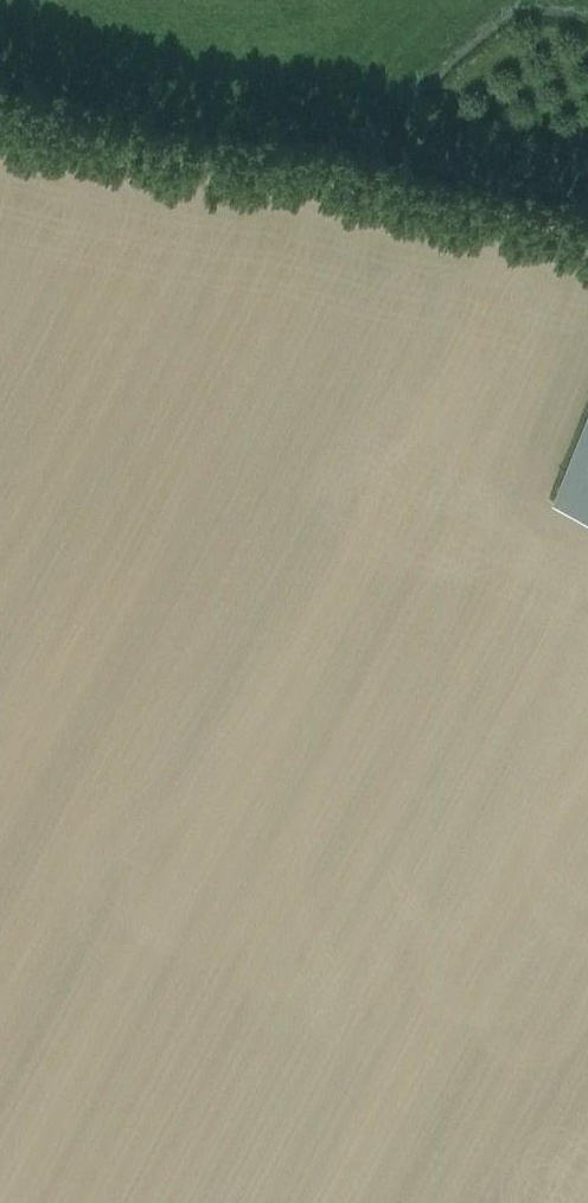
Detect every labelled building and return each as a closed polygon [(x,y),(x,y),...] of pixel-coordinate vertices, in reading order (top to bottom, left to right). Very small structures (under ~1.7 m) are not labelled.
[(554,497),(587,511),(587,413),(554,497)]
